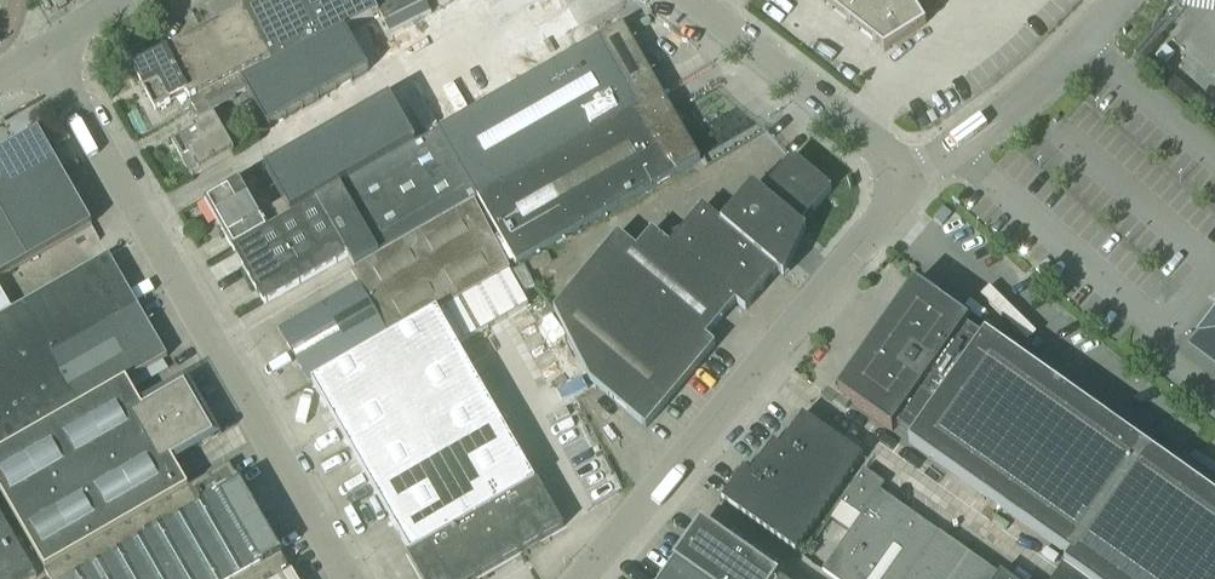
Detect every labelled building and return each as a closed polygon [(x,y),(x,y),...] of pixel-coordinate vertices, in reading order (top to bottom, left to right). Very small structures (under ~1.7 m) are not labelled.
[(322,45),(300,0),(270,0),(245,13),(273,70),(322,45)] [(374,18),(379,16),(371,0),(300,0),(322,45),(374,18)] [(379,16),(384,25),(434,0),(371,0),(379,16)] [(531,17),(558,64),(581,50),(576,42),(585,37),(565,0),(560,0),(531,17)] [(821,2),(848,23),(884,51),(895,45),(915,32),(926,25),(925,24),(913,4),(910,0),(818,0),(821,2)] [(273,70),(245,13),(163,54),(165,56),(187,97),(194,110),(230,92),(243,85),(273,70)] [(531,17),(507,31),(534,78),(558,64),(531,17)] [(374,18),(346,33),(368,72),(372,78),(398,63),(374,18)] [(479,199),(656,97),(661,95),(623,27),(577,53),(578,54),(440,132),(479,199)] [(507,31),(483,45),(509,92),(515,89),(533,78),(534,78),(507,31)] [(268,129),(368,72),(346,33),(322,45),(273,70),(243,85),(268,129)] [(483,45),(459,59),(485,106),(489,104),(509,92),(483,45)] [(187,97),(165,56),(134,72),(155,113),(187,97)] [(459,59),(434,73),(460,120),(468,115),(485,106),(459,59)] [(398,63),(372,78),(387,104),(389,103),(406,133),(428,120),(409,87),(411,87),(398,63)] [(428,120),(406,133),(414,147),(460,120),(434,73),(411,87),(409,87),(428,120)] [(212,116),(236,103),(230,92),(194,110),(204,128),(173,146),(192,180),(234,157),(212,116)] [(700,162),(680,128),(661,95),(656,97),(479,199),(517,266),(700,162)] [(385,104),(266,172),(282,202),(291,217),(316,203),(415,146),(402,123),(390,102),(387,104),(385,104)] [(354,270),(474,202),(439,133),(414,147),(316,203),(343,251),(341,253),(345,259),(347,258),(354,270)] [(0,156),(0,213),(29,263),(91,227),(92,227),(38,134),(16,147),(8,152),(0,156)] [(802,167),(762,190),(783,208),(791,214),(819,180),(802,167)] [(819,180),(791,214),(813,232),(841,199),(819,180)] [(291,217),(282,202),(259,215),(241,182),(205,202),(232,250),(291,217)] [(762,190),(735,205),(765,230),(783,208),(762,190)] [(312,384),(389,340),(432,315),(437,313),(438,312),(508,272),(510,271),(474,202),(354,270),(351,272),(358,284),(278,330),(309,385),(311,383),(312,384)] [(345,259),(341,253),(343,251),(316,203),(291,217),(232,250),(235,255),(264,305),(345,259)] [(735,205),(708,220),(727,237),(746,252),(765,230),(735,205)] [(783,208),(765,230),(794,255),(813,232),(791,214),(783,208)] [(29,263),(0,213),(0,279),(29,263)] [(708,220),(684,234),(702,266),(709,259),(727,237),(708,220)] [(584,229),(542,253),(554,277),(597,255),(584,229)] [(765,230),(746,252),(776,277),(794,255),(765,230)] [(684,234),(659,248),(683,290),(690,281),(702,266),(684,234)] [(727,237),(709,259),(757,299),(776,277),(746,252),(727,237)] [(659,248),(633,263),(663,314),(671,304),(683,290),(659,248)] [(597,255),(554,277),(565,299),(608,277),(597,255)] [(0,320),(0,387),(138,308),(109,257),(108,257),(12,312),(12,313),(0,320)] [(702,266),(690,281),(738,322),(757,299),(709,259),(702,266)] [(633,263),(608,277),(621,303),(635,329),(641,340),(653,326),(663,314),(633,263)] [(524,268),(511,274),(519,290),(522,294),(534,288),(535,288),(533,286),(524,268)] [(508,272),(438,312),(457,347),(528,307),(525,302),(508,272)] [(608,277),(565,299),(578,325),(621,303),(608,277)] [(683,290),(671,304),(720,344),(738,322),(690,281),(683,290)] [(837,394),(849,403),(892,433),(896,427),(912,438),(908,444),(1065,556),(1069,559),(1066,564),(1064,567),(1063,567),(1063,566),(1063,567),(1080,578),(1214,578),(1214,499),(1172,469),(1110,425),(999,346),(992,341),(985,336),(982,340),(973,334),(966,328),(969,324),(972,320),(941,295),(936,301),(914,285),(877,338),(841,388),(837,394)] [(12,313),(12,312),(0,292),(0,320),(12,313)] [(621,303),(578,325),(591,351),(635,329),(621,303)] [(663,314),(653,326),(701,366),(720,344),(671,304),(663,314)] [(10,419),(23,442),(127,383),(168,359),(138,308),(0,387),(0,424),(10,419)] [(312,384),(326,408),(349,450),(349,451),(408,553),(409,555),(407,556),(420,578),(475,578),(476,578),(521,552),(539,542),(559,531),(563,528),(562,526),(537,481),(534,483),(514,447),(488,402),(456,348),(437,313),(432,315),(389,340),(316,382),(312,384)] [(1201,335),(1202,336),(1203,336),(1214,346),(1214,319),(1201,335)] [(653,326),(641,340),(648,355),(661,380),(672,401),(701,366),(653,326)] [(635,329),(591,351),(605,377),(648,355),(641,340),(635,329)] [(648,355),(605,377),(618,402),(661,380),(648,355)] [(661,380),(618,402),(638,442),(672,401),(661,380)] [(0,455),(0,496),(45,575),(46,575),(188,490),(173,463),(215,438),(185,387),(143,411),(127,383),(23,442),(0,455)] [(797,556),(865,459),(803,416),(780,448),(773,443),(751,475),(744,470),(721,502),(797,556)] [(23,442),(10,419),(0,424),(0,455),(23,442)] [(46,575),(48,578),(295,578),(292,574),(291,575),(279,554),(229,466),(188,490),(46,575)] [(825,574),(832,578),(957,578),(972,557),(942,536),(882,494),(880,492),(884,486),(866,473),(864,471),(840,505),(842,507),(860,519),(862,521),(851,536),(825,574)] [(4,522),(0,515),(0,578),(37,578),(4,522)] [(677,565),(697,578),(776,578),(703,528),(677,565)] [(957,578),(1000,578),(1002,578),(993,572),(972,557),(957,578)] [(668,578),(697,578),(677,565),(668,578)] [(1063,567),(1054,578),(1080,578),(1063,567)]
